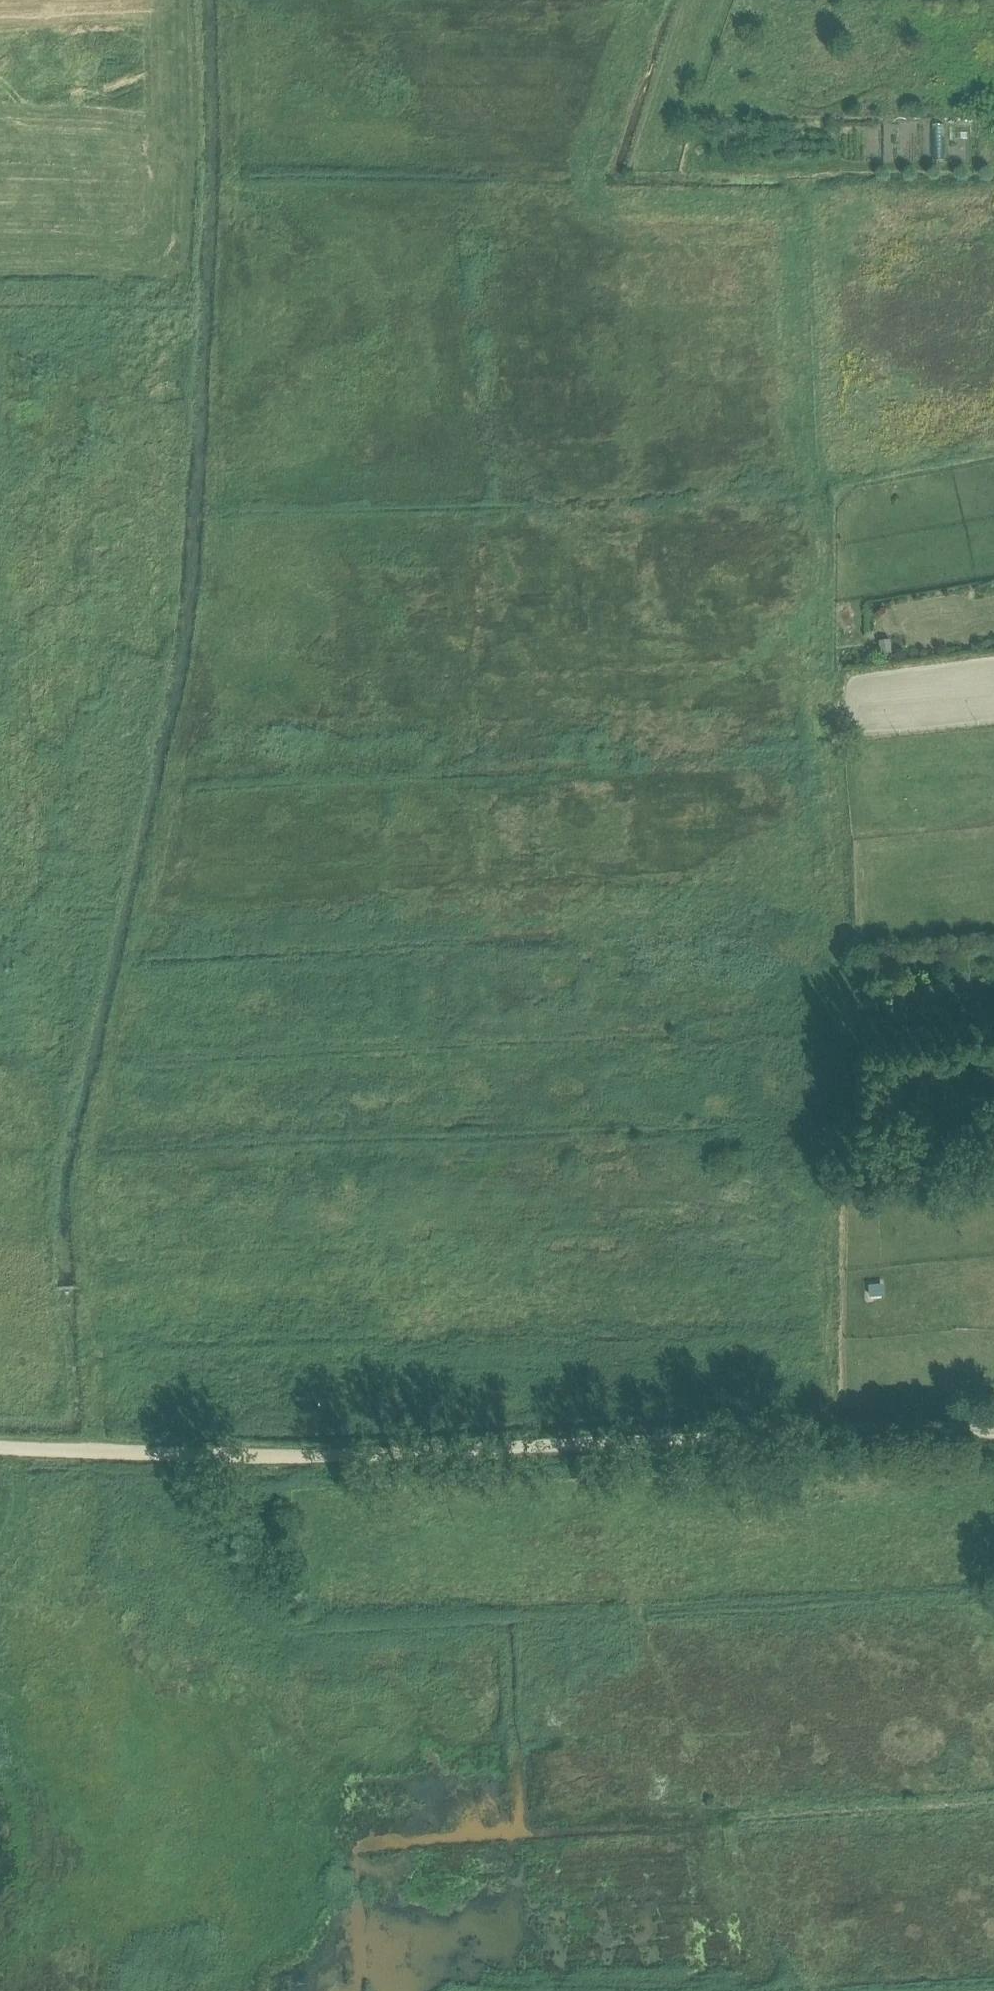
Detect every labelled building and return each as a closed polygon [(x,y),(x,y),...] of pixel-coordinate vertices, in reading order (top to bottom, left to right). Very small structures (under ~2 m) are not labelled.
[(878,640),(880,653),(890,652),(889,639),(878,640)]
